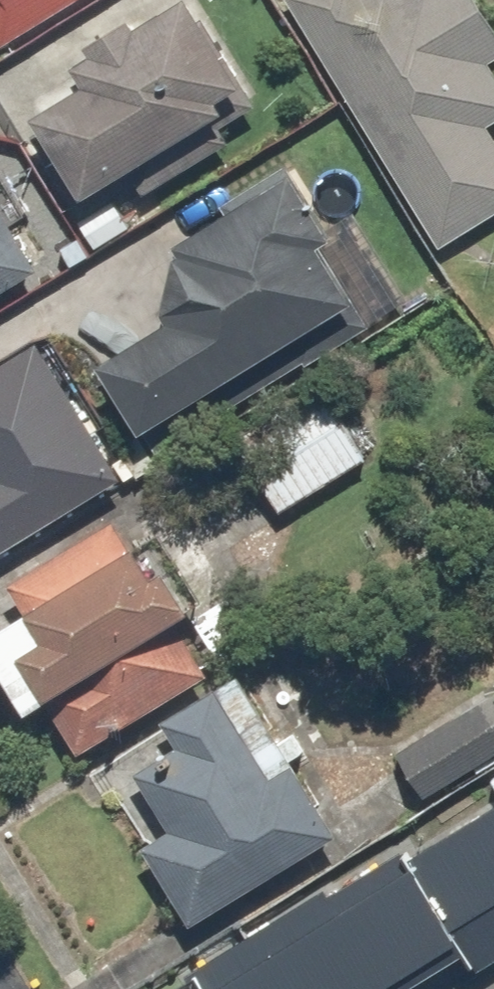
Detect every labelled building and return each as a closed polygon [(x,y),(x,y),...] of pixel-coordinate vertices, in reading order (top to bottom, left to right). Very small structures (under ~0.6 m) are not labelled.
[(0,47),(75,0),(0,0),(0,46),(0,47)] [(193,0),(178,0),(137,25),(131,17),(89,43),(94,52),(75,64),(86,82),(33,114),(85,197),(186,135),(201,159),(230,142),(221,127),(258,104),(193,0)] [(440,246),(493,213),(493,135),(488,125),(493,121),(493,66),(491,62),(493,60),(493,20),(481,0),(289,0),(440,246)] [(101,362),(142,431),(306,331),(321,356),(372,325),(321,243),(335,235),(290,162),(224,203),(229,211),(176,243),(182,252),(177,255),(164,310),(170,320),(101,362)] [(0,204),(0,291),(39,267),(0,204)] [(124,476),(39,339),(0,363),(0,552),(124,476)] [(237,440),(280,509),(367,456),(324,387),(237,440)] [(29,710),(47,699),(80,753),(209,674),(176,619),(193,609),(167,566),(155,574),(137,545),(132,549),(114,520),(11,583),(28,611),(0,628),(0,663),(29,710)] [(143,846),(191,925),(339,835),(241,674),(165,720),(180,745),(137,771),(172,828),(143,846)] [(426,796),(493,754),(493,692),(398,752),(426,796)] [(493,953),(493,796),(428,831),(493,953)] [(197,972),(207,988),(387,988),(460,946),(404,851),(197,972)]
